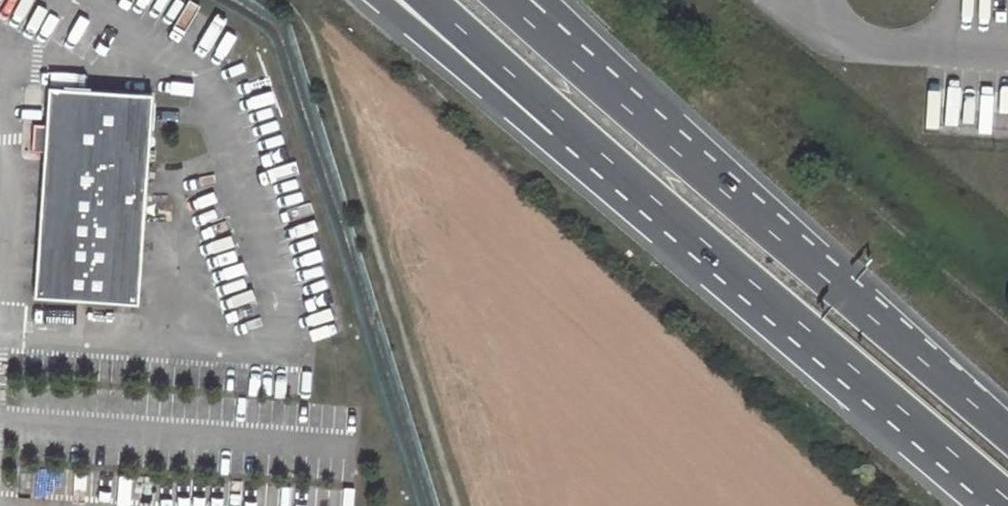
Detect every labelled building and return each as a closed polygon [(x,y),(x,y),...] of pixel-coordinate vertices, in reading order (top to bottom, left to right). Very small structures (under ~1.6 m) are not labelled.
[(151,96),(46,88),(44,126),(32,125),(30,148),(30,152),(42,153),(32,298),(136,305),(151,96)]
